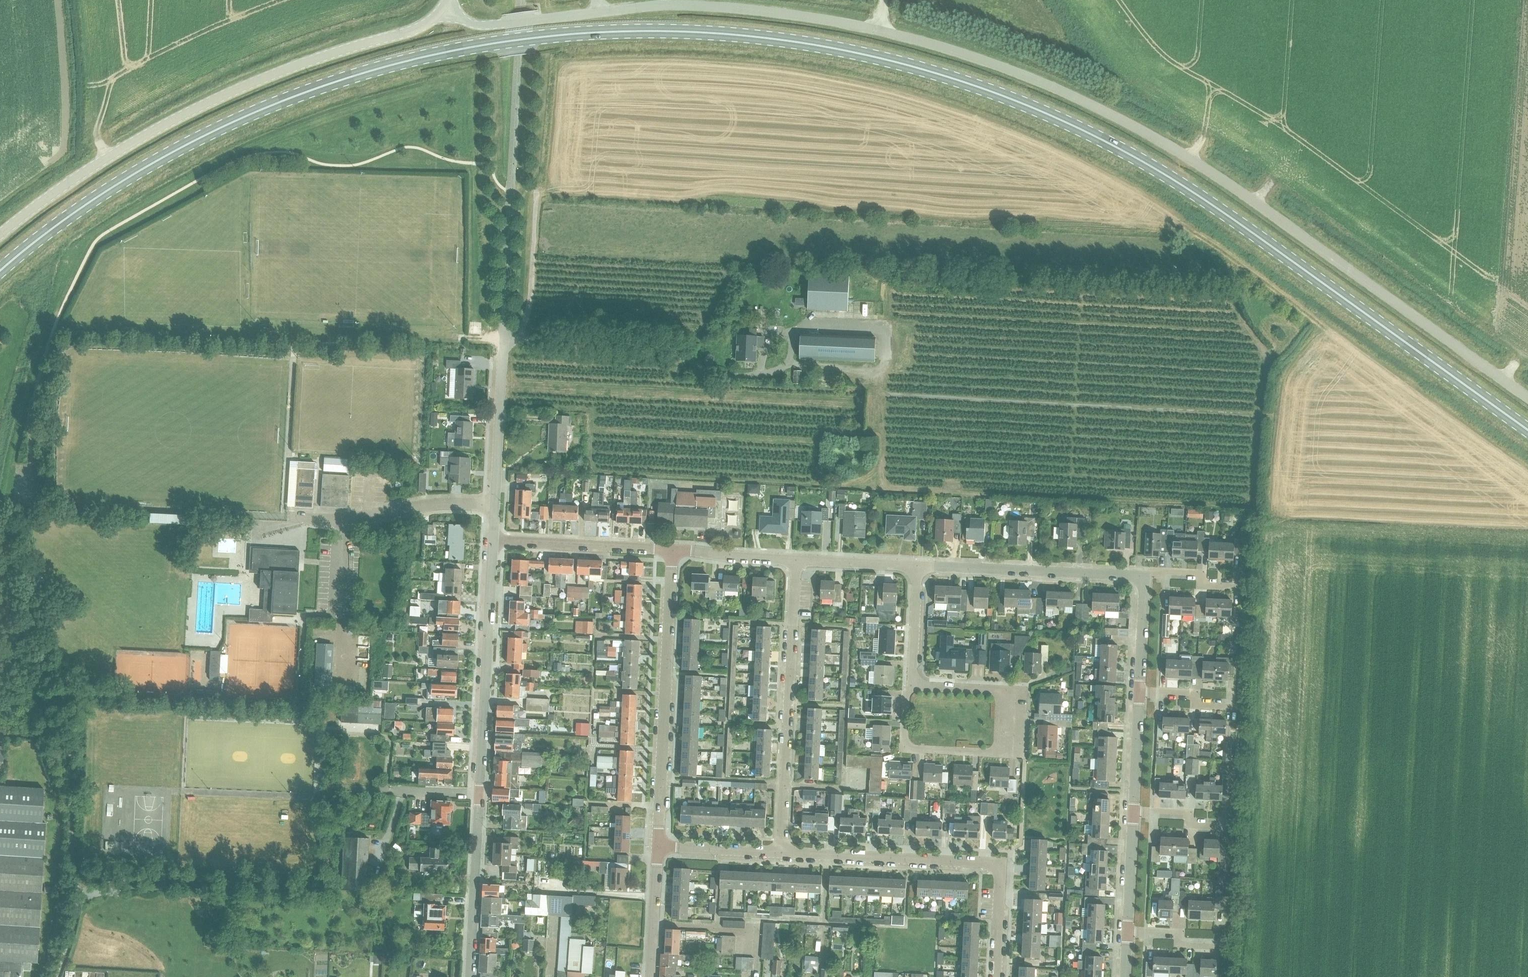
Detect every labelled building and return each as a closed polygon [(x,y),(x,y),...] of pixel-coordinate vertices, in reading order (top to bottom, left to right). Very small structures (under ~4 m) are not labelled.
[(808,310),(848,311),(850,276),(810,274),(808,310)] [(874,307),(875,299),(858,298),(858,306),(874,307)] [(737,359),(755,360),(757,328),(750,327),(749,336),(738,335),(737,359)] [(800,358),(874,361),(876,336),(801,333),(800,358)] [(456,399),(474,400),(475,370),(461,369),(461,361),(448,361),(447,369),(457,369),(456,399)] [(794,383),(802,384),(802,370),(794,370),(794,383)] [(456,445),(471,446),(472,422),(470,422),(470,416),(451,415),(450,421),(457,422),(456,445)] [(570,426),(571,417),(556,417),(556,425),(550,424),(549,452),(566,452),(567,426),(570,426)] [(471,458),(454,457),(454,452),(441,451),(440,465),(451,465),(450,482),(470,483),(471,458)] [(324,458),(323,471),(349,472),(350,459),(324,458)] [(297,462),(297,466),(295,507),(313,508),(316,463),(297,462)] [(323,474),(321,506),(348,508),(350,476),(323,474)] [(517,474),(516,482),(527,483),(527,475),(517,474)] [(517,491),(517,506),(532,506),(533,491),(536,491),(536,485),(527,485),(527,491),(517,491)] [(659,503),(658,521),(676,522),(676,525),(708,526),(708,517),(716,517),(717,498),(722,498),(722,491),(695,490),(695,493),(678,492),(678,489),(672,488),(671,503),(659,503)] [(617,522),(629,523),(631,491),(631,490),(625,490),(624,503),(618,503),(617,508),(614,508),(613,520),(617,520),(617,522)] [(631,491),(629,523),(642,523),(642,521),(646,522),(647,510),(636,509),(636,503),(637,503),(637,492),(631,491)] [(567,506),(566,520),(568,520),(572,521),(576,521),(578,521),(579,514),(579,510),(579,506),(573,506),(573,500),(573,494),(567,493),(567,500),(567,506)] [(586,521),(597,521),(599,493),(594,493),(594,501),(593,500),(592,509),(586,509),(586,521)] [(599,493),(597,521),(611,522),(611,506),(604,505),(604,493),(599,493)] [(761,517),(760,532),(788,533),(789,520),(795,521),(796,500),(777,500),(776,517),(761,517)] [(844,536),(864,537),(865,513),(845,512),(846,504),(840,504),(839,519),(845,519),(844,536)] [(925,518),(926,504),(913,504),(913,517),(888,516),(887,533),(901,534),(901,532),(905,532),(905,539),(915,539),(915,534),(916,534),(916,531),(915,531),(916,518),(925,518)] [(553,516),(553,520),(561,520),(566,520),(567,506),(554,505),(553,516)] [(153,506),(153,518),(188,519),(189,508),(153,506)] [(532,506),(517,506),(516,517),(539,518),(539,513),(532,512),(532,506)] [(828,521),(829,509),(823,508),(822,513),(802,512),(801,533),(822,534),(822,520),(828,521)] [(1202,518),(1203,509),(1188,509),(1188,518),(1202,518)] [(961,530),(961,514),(953,514),(952,521),(937,520),(936,540),(952,541),(953,530),(961,530)] [(1004,537),(1005,538),(1010,538),(1010,544),(1025,545),(1026,534),(1034,535),(1035,518),(1026,517),(1025,523),(1011,522),(1010,526),(1006,526),(1004,527),(1004,537)] [(984,538),(985,521),(980,520),(980,518),(970,518),(970,524),(967,524),(966,539),(975,540),(975,542),(979,542),(979,538),(984,538)] [(1066,522),(1066,525),(1061,525),(1060,546),(1075,547),(1076,537),(1084,537),(1085,519),(1076,518),(1070,518),(1066,522)] [(722,532),(729,531),(728,522),(713,524),(714,529),(722,528),(722,532)] [(423,534),(433,535),(433,525),(424,525),(423,534)] [(450,559),(462,559),(463,544),(461,544),(462,525),(450,525),(449,544),(450,545),(450,559)] [(1130,549),(1131,530),(1121,530),(1120,534),(1105,533),(1105,549),(1123,550),(1124,549),(1130,549)] [(1146,533),(1145,556),(1147,556),(1147,558),(1151,558),(1151,557),(1160,557),(1160,553),(1167,553),(1168,530),(1161,530),(1161,534),(1146,533)] [(1174,530),(1168,530),(1167,553),(1172,553),(1172,558),(1185,559),(1186,535),(1186,534),(1174,534),(1174,530)] [(1197,552),(1203,552),(1204,538),(1204,532),(1198,532),(1198,536),(1186,535),(1185,559),(1197,559),(1197,552)] [(425,544),(436,545),(436,536),(425,535),(425,544)] [(1209,560),(1221,560),(1222,543),(1216,543),(1216,539),(1204,538),(1203,552),(1209,553),(1209,560)] [(1222,543),(1221,560),(1233,561),(1234,554),(1240,554),(1240,540),(1234,540),(1234,544),(1222,543)] [(299,551),(287,550),(287,551),(261,550),(261,548),(250,547),(249,555),(252,555),(251,565),(252,565),(251,570),(256,570),(256,571),(260,571),(259,589),(264,589),(263,610),(249,609),(249,622),(270,623),(271,614),(296,616),(298,573),(299,551)] [(557,587),(561,587),(562,558),(550,558),(550,572),(556,573),(556,580),(557,580),(557,587)] [(562,558),(561,587),(565,587),(566,580),(567,580),(567,573),(574,574),(574,559),(562,558)] [(590,574),(590,560),(578,559),(577,574),(584,574),(583,580),(589,580),(590,574)] [(514,560),(513,573),(529,574),(530,567),(545,568),(546,561),(514,560)] [(589,589),(594,589),(594,581),(603,582),(603,578),(607,579),(608,565),(602,565),(603,561),(590,560),(590,574),(589,580),(589,589)] [(439,582),(445,582),(461,583),(462,569),(454,569),(454,563),(444,563),(443,569),(446,569),(446,573),(440,573),(439,582)] [(622,563),(622,568),(622,575),(617,575),(617,580),(639,581),(639,577),(643,577),(644,564),(622,563)] [(521,586),(521,596),(533,596),(534,586),(529,586),(529,574),(513,573),(513,585),(521,586)] [(711,600),(716,600),(717,582),(712,581),(712,577),(710,577),(710,575),(695,574),(694,590),(707,591),(707,596),(711,597),(711,600)] [(716,600),(725,601),(725,590),(740,591),(741,577),(726,576),(725,582),(717,582),(716,600)] [(767,599),(774,599),(775,580),(768,580),(768,578),(755,577),(754,595),(767,596),(767,599)] [(834,602),(842,602),(843,584),(836,584),(836,582),(823,581),(822,599),(834,599),(834,602)] [(421,600),(439,601),(452,601),(452,595),(461,596),(461,583),(445,582),(444,594),(421,593),(421,600)] [(878,586),(877,610),(895,611),(897,584),(884,584),(884,587),(878,586)] [(628,598),(642,598),(643,586),(629,585),(628,598)] [(575,586),(574,597),(583,597),(583,587),(575,586)] [(948,604),(949,587),(936,586),(935,603),(935,609),(947,610),(948,604)] [(948,611),(960,612),(960,610),(967,611),(967,594),(961,594),(961,587),(949,587),(948,604),(948,611)] [(967,594),(967,611),(974,611),(974,608),(987,608),(988,589),(975,588),(975,591),(972,591),(972,595),(967,594)] [(1004,606),(1017,607),(1018,590),(1005,590),(1005,596),(999,596),(998,612),(1004,612),(1004,606)] [(1029,614),(1036,614),(1036,598),(1030,597),(1030,591),(1018,590),(1017,607),(1029,608),(1029,614)] [(1060,610),(1060,592),(1047,591),(1046,609),(1053,610),(1053,614),(1059,615),(1059,610),(1060,610)] [(1073,593),(1060,592),(1060,610),(1064,610),(1065,607),(1072,607),(1073,593)] [(1092,611),(1106,611),(1106,594),(1093,594),(1092,611)] [(1106,594),(1106,611),(1105,617),(1118,617),(1119,595),(1106,594)] [(512,601),(511,613),(525,614),(539,615),(540,610),(532,610),(532,614),(525,614),(526,602),(533,602),(533,596),(521,596),(521,601),(512,601)] [(628,610),(642,611),(642,598),(628,598),(628,610)] [(1169,615),(1182,615),(1183,598),(1170,598),(1169,615)] [(1194,618),(1200,618),(1201,605),(1195,604),(1195,599),(1183,598),(1182,615),(1194,616),(1194,618)] [(1206,616),(1218,617),(1219,600),(1206,599),(1206,605),(1201,605),(1200,618),(1206,618),(1206,616)] [(1219,600),(1218,617),(1230,617),(1230,623),(1236,623),(1237,606),(1231,606),(1231,600),(1219,600)] [(439,601),(438,618),(458,619),(459,614),(460,614),(460,602),(452,601),(439,601)] [(410,608),(410,616),(419,616),(419,608),(410,608)] [(642,611),(628,610),(627,622),(641,623),(642,611)] [(517,625),(516,632),(530,632),(531,618),(544,619),(545,615),(539,615),(525,614),(511,613),(511,625),(517,625)] [(446,631),(446,634),(458,635),(458,631),(459,631),(459,619),(458,619),(438,618),(429,618),(429,624),(444,625),(443,630),(446,631)] [(686,619),(685,632),(700,633),(701,620),(686,619)] [(417,622),(409,621),(409,631),(416,632),(417,622)] [(583,634),(593,635),(594,623),(584,622),(583,634)] [(627,628),(626,635),(641,635),(641,623),(627,622),(627,628)] [(877,624),(865,623),(865,634),(873,634),(873,630),(877,630),(877,624)] [(758,627),(757,638),(771,639),(772,628),(758,627)] [(1104,635),(1118,636),(1118,628),(1105,628),(1104,635)] [(812,630),(812,641),(826,642),(826,630),(812,630)] [(879,653),(894,654),(895,631),(880,630),(879,653)] [(510,637),(510,651),(523,652),(528,652),(528,644),(524,644),(524,639),(530,639),(530,632),(516,632),(516,638),(510,637)] [(685,632),(685,645),(700,646),(700,633),(685,632)] [(418,646),(426,647),(427,633),(419,633),(418,646)] [(458,635),(446,634),(442,634),(442,641),(433,641),(433,646),(458,647),(458,635)] [(978,646),(973,645),(972,650),(965,649),(952,648),(953,637),(941,636),(939,668),(951,668),(951,666),(964,666),(965,662),(972,663),(985,664),(985,652),(987,634),(979,634),(978,646)] [(991,643),(990,671),(1006,672),(1006,666),(1008,666),(1008,664),(1009,664),(1010,655),(1020,656),(1031,637),(1015,636),(1015,644),(991,643)] [(757,638),(756,650),(770,651),(771,639),(757,638)] [(1101,645),(1101,657),(1117,658),(1117,646),(1111,645),(1111,639),(1096,639),(1095,644),(1101,645)] [(616,652),(616,647),(604,647),(605,641),(598,641),(597,652),(608,652),(616,652)] [(623,648),(622,653),(640,653),(641,642),(626,641),(626,648),(623,648)] [(812,641),(811,653),(825,654),(826,642),(812,641)] [(316,684),(331,685),(333,645),(317,645),(316,684)] [(685,645),(684,657),(699,658),(700,646),(685,645)] [(1047,661),(1047,646),(1041,646),(1040,654),(1025,654),(1025,656),(1022,656),(1022,661),(1025,661),(1024,673),(1040,674),(1041,661),(1047,661)] [(437,668),(457,669),(457,655),(444,654),(445,648),(434,647),(433,659),(437,660),(437,668)] [(751,650),(750,662),(756,662),(770,663),(770,651),(756,650),(751,650)] [(219,677),(220,655),(220,651),(210,651),(209,676),(219,677)] [(523,652),(510,651),(509,663),(516,664),(515,669),(524,670),(525,664),(522,664),(523,652)] [(625,658),(625,665),(639,666),(640,653),(622,653),(622,658),(625,658)] [(811,653),(811,665),(824,665),(825,654),(811,653)] [(1191,673),(1197,674),(1198,656),(1192,656),(1192,662),(1180,661),(1179,678),(1191,679),(1191,673)] [(1203,679),(1215,680),(1216,663),(1204,662),(1204,657),(1198,656),(1197,674),(1203,674),(1203,679)] [(699,658),(684,657),(683,670),(698,671),(699,658)] [(1101,657),(1100,669),(1116,670),(1117,658),(1101,657)] [(1216,663),(1215,680),(1228,681),(1228,675),(1233,675),(1234,658),(1217,657),(1216,663)] [(1166,678),(1179,678),(1180,661),(1167,661),(1167,658),(1161,658),(1161,671),(1166,671),(1166,678)] [(870,684),(874,684),(892,685),(893,667),(876,666),(876,660),(861,659),(861,666),(871,666),(870,672),(870,684)] [(756,662),(755,674),(769,674),(770,663),(756,662)] [(1067,666),(1060,668),(1063,675),(1072,671),(1069,663),(1066,664),(1067,666)] [(392,665),(384,664),(383,677),(391,678),(392,665)] [(596,676),(608,676),(621,677),(639,678),(639,666),(625,665),(619,665),(619,672),(616,671),(616,672),(597,671),(596,676)] [(811,665),(810,677),(824,677),(824,665),(811,665)] [(1116,670),(1100,669),(1095,669),(1095,682),(1116,683),(1116,670)] [(441,683),(456,683),(457,671),(421,670),(421,674),(428,675),(428,676),(441,677),(441,683)] [(507,674),(506,686),(533,687),(534,687),(537,687),(538,683),(527,683),(527,681),(520,681),(521,675),(507,674)] [(755,674),(755,685),(769,686),(769,674),(755,674)] [(621,677),(608,676),(608,681),(624,682),(624,689),(638,690),(639,678),(621,677)] [(687,676),(686,689),(701,690),(702,677),(687,676)] [(810,677),(809,688),(823,689),(824,677),(810,677)] [(421,681),(414,680),(412,687),(419,689),(421,681)] [(456,685),(426,684),(422,683),(422,689),(428,689),(427,699),(445,700),(445,696),(455,697),(456,685)] [(755,685),(754,697),(768,698),(769,686),(755,685)] [(527,699),(527,704),(550,706),(550,699),(527,698),(527,691),(533,691),(533,687),(506,686),(506,698),(520,699),(520,698),(527,699)] [(1096,699),(1099,699),(1115,699),(1115,698),(1112,698),(1112,693),(1115,693),(1115,687),(1094,686),(1093,691),(1096,691),(1096,699)] [(823,689),(809,688),(809,700),(823,701),(823,689)] [(686,689),(686,701),(701,702),(701,690),(686,689)] [(865,713),(872,714),(891,715),(891,697),(877,696),(877,690),(865,690),(865,699),(866,699),(865,713)] [(1041,713),(1048,714),(1048,720),(1066,721),(1072,721),(1072,714),(1061,714),(1062,695),(1042,694),(1041,713)] [(611,702),(610,707),(637,709),(638,696),(623,695),(623,703),(611,702)] [(407,697),(407,704),(407,705),(414,705),(415,706),(417,706),(417,697),(407,697)] [(754,697),(753,709),(767,709),(768,698),(754,697)] [(1099,699),(1098,710),(1118,711),(1118,704),(1115,704),(1115,699),(1099,699)] [(341,722),(381,724),(382,702),(373,701),(373,705),(342,703),(341,722)] [(686,701),(685,714),(700,715),(701,702),(686,701)] [(384,714),(394,715),(394,704),(385,703),(384,714)] [(498,718),(514,719),(520,719),(520,706),(499,705),(499,711),(497,711),(497,715),(498,716),(498,718)] [(623,713),(622,720),(636,721),(637,709),(610,707),(600,707),(599,713),(610,714),(611,712),(623,713)] [(454,720),(454,717),(453,715),(453,709),(426,708),(425,721),(453,723),(453,722),(454,720)] [(808,708),(808,720),(822,721),(822,709),(808,708)] [(767,709),(753,709),(753,720),(767,721),(767,709)] [(1092,730),(1098,730),(1108,731),(1108,723),(1114,723),(1114,717),(1117,717),(1118,711),(1098,710),(1093,710),(1092,730)] [(685,714),(684,726),(699,727),(700,715),(685,714)] [(848,727),(866,728),(866,719),(848,718),(848,727)] [(1176,736),(1177,718),(1163,718),(1163,722),(1158,722),(1158,737),(1163,737),(1163,732),(1170,733),(1170,740),(1176,740),(1176,736)] [(1190,719),(1177,718),(1176,736),(1181,736),(1181,733),(1189,734),(1190,719)] [(498,733),(515,734),(515,727),(518,727),(519,727),(529,727),(530,720),(520,719),(514,719),(514,721),(498,720),(498,733)] [(1212,738),(1214,720),(1200,719),(1199,734),(1207,734),(1206,741),(1212,742),(1212,738)] [(600,726),(599,731),(616,732),(636,733),(636,721),(622,720),(622,727),(600,726)] [(808,720),(807,732),(821,733),(822,721),(808,720)] [(1066,721),(1048,720),(1047,726),(1040,726),(1038,749),(1055,750),(1057,727),(1072,728),(1072,721),(1066,721)] [(1214,720),(1212,738),(1212,742),(1218,742),(1218,735),(1226,735),(1226,721),(1214,720)] [(432,723),(432,729),(436,729),(436,735),(431,735),(431,741),(449,742),(449,736),(454,736),(454,724),(432,723)] [(889,746),(890,726),(873,725),(872,751),(882,751),(883,745),(889,746)] [(684,726),(684,739),(699,739),(699,727),(684,726)] [(758,729),(757,741),(772,742),(772,730),(758,729)] [(1099,735),(1099,748),(1117,749),(1117,737),(1112,737),(1112,731),(1108,731),(1098,730),(1097,735),(1099,735)] [(616,732),(599,731),(599,738),(622,738),(621,745),(635,746),(636,733),(616,732)] [(807,732),(807,744),(821,744),(821,733),(807,732)] [(498,733),(497,751),(524,752),(524,746),(515,746),(515,743),(525,743),(526,735),(515,734),(498,733)] [(684,739),(683,751),(698,752),(699,739),(684,739)] [(757,741),(757,753),(771,753),(772,742),(757,741)] [(437,760),(436,769),(452,770),(452,758),(450,758),(451,752),(446,751),(446,744),(427,743),(427,745),(433,745),(432,759),(437,760)] [(807,744),(806,755),(820,756),(821,744),(807,744)] [(1099,748),(1098,758),(1116,759),(1117,749),(1099,748)] [(598,756),(598,763),(634,765),(635,751),(621,750),(621,757),(598,756)] [(496,764),(495,774),(513,775),(514,762),(518,762),(518,765),(516,765),(516,767),(542,768),(542,765),(548,765),(549,754),(524,752),(497,751),(496,757),(495,757),(495,763),(496,764)] [(683,751),(683,763),(698,764),(698,752),(683,751)] [(712,759),(712,764),(717,764),(717,765),(723,765),(723,752),(715,752),(715,757),(717,757),(717,759),(712,759)] [(757,753),(756,764),(770,765),(771,753),(757,753)] [(806,755),(805,767),(819,767),(820,756),(806,755)] [(852,768),(864,768),(865,756),(853,755),(852,768)] [(864,768),(870,769),(882,769),(883,757),(865,756),(864,768)] [(1098,765),(1098,770),(1116,771),(1116,759),(1098,758),(1098,765)] [(889,777),(912,779),(913,763),(890,762),(889,777)] [(620,769),(620,776),(634,777),(634,765),(598,763),(597,768),(620,769)] [(698,764),(683,763),(682,776),(697,777),(698,764)] [(770,765),(756,764),(756,777),(770,777),(770,765)] [(923,781),(937,782),(941,782),(942,766),(932,766),(932,764),(924,764),(923,781)] [(954,765),(954,782),(954,784),(970,785),(970,790),(977,790),(978,771),(972,771),(972,766),(954,765)] [(819,767),(805,767),(805,779),(819,779),(819,767)] [(991,767),(990,782),(990,786),(1008,787),(1007,792),(1016,792),(1016,779),(1009,778),(1009,768),(991,767)] [(418,773),(418,779),(430,779),(430,782),(429,784),(437,785),(437,782),(443,783),(443,784),(451,785),(451,782),(452,770),(436,769),(418,768),(418,773)] [(1116,771),(1098,770),(1097,780),(1091,780),(1091,786),(1109,787),(1109,781),(1115,782),(1116,771)] [(506,786),(506,789),(521,789),(521,783),(519,783),(519,775),(513,775),(495,774),(495,782),(496,782),(496,786),(506,786)] [(614,782),(613,788),(619,789),(633,789),(633,782),(634,777),(620,776),(614,776),(614,782)] [(1210,782),(1209,800),(1222,801),(1222,796),(1227,796),(1228,776),(1223,776),(1222,786),(1215,785),(1216,778),(1210,778),(1210,782)] [(1159,797),(1172,798),(1173,780),(1167,780),(1167,783),(1160,783),(1160,778),(1155,778),(1154,792),(1160,792),(1159,797)] [(1173,780),(1172,798),(1185,799),(1186,784),(1178,783),(1179,781),(1173,780)] [(1196,799),(1209,800),(1210,782),(1204,782),(1204,785),(1196,784),(1196,799)] [(925,784),(917,784),(916,800),(918,800),(924,800),(925,784)] [(23,970),(31,971),(31,963),(37,963),(46,824),(42,823),(44,789),(0,787),(0,976),(22,976),(23,970)] [(521,789),(506,789),(495,788),(494,802),(510,802),(511,798),(521,798),(521,789)] [(619,789),(613,788),(607,788),(606,793),(613,793),(613,794),(619,794),(619,801),(632,801),(633,789),(619,789)] [(865,812),(873,813),(873,793),(869,793),(866,793),(865,812)] [(873,793),(873,813),(880,813),(881,794),(873,793)] [(1094,804),(1093,812),(1109,813),(1110,800),(1108,800),(1108,794),(1090,793),(1089,804),(1094,804)] [(681,824),(693,824),(695,800),(688,800),(688,806),(682,806),(681,824)] [(693,824),(705,825),(706,807),(701,807),(701,801),(695,800),(693,824)] [(452,810),(452,805),(450,804),(450,803),(433,802),(432,813),(430,813),(429,815),(427,815),(427,814),(411,813),(410,824),(420,824),(420,826),(432,827),(432,823),(441,824),(444,826),(447,824),(449,824),(450,811),(452,810)] [(718,808),(719,808),(719,802),(713,802),(712,807),(706,807),(705,825),(717,825),(718,808)] [(730,808),(729,826),(741,826),(742,804),(730,803),(730,808)] [(742,804),(741,826),(753,827),(754,809),(754,804),(742,804)] [(754,809),(753,827),(766,827),(767,804),(762,804),(761,809),(754,809)] [(504,829),(527,831),(528,816),(521,816),(522,806),(505,805),(504,816),(506,816),(506,818),(505,818),(504,829)] [(717,825),(729,826),(730,808),(719,808),(718,808),(717,825)] [(842,818),(841,831),(853,832),(854,815),(854,809),(849,809),(849,818),(842,818)] [(854,815),(853,832),(866,832),(867,819),(859,819),(860,809),(854,809),(854,815)] [(816,813),(816,830),(829,830),(829,811),(816,810),(816,813)] [(803,829),(816,830),(816,813),(811,812),(811,816),(803,815),(803,829)] [(878,833),(891,834),(892,817),(892,812),(886,812),(886,820),(878,820),(878,833)] [(1088,821),(1088,825),(1109,826),(1109,813),(1093,812),(1093,821),(1088,821)] [(617,815),(616,827),(631,828),(632,816),(617,815)] [(968,821),(967,838),(979,838),(980,817),(967,816),(967,821),(968,821)] [(892,817),(891,834),(903,835),(904,821),(896,820),(896,817),(892,817)] [(915,835),(929,836),(930,819),(923,819),(923,822),(916,821),(915,835)] [(930,819),(929,836),(941,837),(942,823),(935,822),(935,819),(930,819)] [(953,837),(967,838),(968,821),(967,821),(961,820),(961,824),(954,823),(953,837)] [(1006,839),(1013,839),(1014,829),(1007,829),(1007,821),(994,820),(993,838),(1006,839)] [(1088,834),(1088,844),(1087,844),(1101,845),(1104,845),(1105,838),(1108,838),(1109,826),(1088,825),(1086,825),(1086,834),(1088,834)] [(616,827),(615,839),(630,840),(631,828),(616,827)] [(342,889),(366,891),(369,839),(345,837),(342,889)] [(494,853),(494,854),(512,855),(512,849),(518,849),(519,837),(505,837),(504,843),(495,843),(495,845),(493,845),(493,853),(494,853)] [(1160,855),(1174,856),(1175,838),(1161,838),(1161,847),(1152,847),(1151,861),(1160,862),(1160,855)] [(1175,838),(1174,856),(1189,857),(1189,864),(1196,864),(1196,849),(1188,848),(1188,839),(1175,838)] [(630,840),(615,839),(615,851),(629,852),(630,840)] [(1031,839),(1031,853),(1046,853),(1047,840),(1031,839)] [(1209,860),(1209,857),(1219,858),(1218,863),(1224,863),(1225,844),(1219,843),(1219,841),(1205,840),(1204,847),(1200,847),(1200,860),(1209,860)] [(1091,855),(1091,863),(1107,864),(1107,851),(1101,851),(1101,845),(1087,844),(1088,844),(1082,844),(1082,854),(1091,855)] [(420,871),(447,872),(447,858),(439,858),(439,848),(428,848),(428,851),(430,851),(430,858),(409,857),(409,869),(420,870),(420,871)] [(1031,853),(1030,865),(1046,865),(1046,853),(1031,853)] [(512,855),(494,854),(494,855),(493,855),(492,863),(494,863),(494,865),(503,866),(503,872),(517,873),(517,861),(511,861),(512,855)] [(618,863),(629,863),(629,856),(618,855),(618,863)] [(569,878),(572,878),(572,888),(576,888),(576,878),(579,878),(579,861),(570,861),(569,878)] [(600,862),(600,873),(605,874),(605,890),(611,890),(626,891),(627,882),(627,875),(627,870),(627,867),(627,864),(618,863),(600,862)] [(1090,876),(1106,877),(1107,864),(1091,863),(1090,872),(1086,872),(1086,876),(1090,876)] [(1030,865),(1030,877),(1045,878),(1046,865),(1030,865)] [(676,869),(675,881),(691,882),(691,869),(676,869)] [(721,889),(734,889),(734,872),(722,871),(721,889)] [(734,889),(746,890),(747,872),(734,872),(734,889)] [(746,890),(759,890),(759,873),(747,872),(746,890)] [(759,890),(771,891),(772,874),(759,873),(759,890)] [(771,891),(784,892),(784,874),(772,874),(771,891)] [(784,892),(796,892),(797,875),(784,874),(784,892)] [(796,892),(809,893),(810,875),(797,875),(796,892)] [(810,875),(809,893),(822,893),(822,876),(810,875)] [(830,894),(842,894),(843,877),(831,876),(830,894)] [(1105,890),(1106,877),(1090,876),(1086,876),(1086,884),(1085,895),(1099,895),(1099,889),(1105,890)] [(842,894),(855,895),(856,878),(843,877),(842,894)] [(1045,878),(1030,877),(1029,890),(1044,891),(1045,878)] [(855,895),(867,895),(868,878),(856,878),(855,895)] [(867,895),(880,896),(881,879),(868,878),(867,895)] [(1159,900),(1158,917),(1173,918),(1173,913),(1179,913),(1179,906),(1180,892),(1180,888),(1181,878),(1172,878),(1171,890),(1169,892),(1169,895),(1166,895),(1166,900),(1159,900)] [(880,896),(892,897),(893,879),(881,879),(880,896)] [(893,879),(892,897),(905,897),(906,880),(893,879)] [(918,896),(930,896),(931,881),(918,880),(918,896)] [(675,881),(674,894),(690,895),(691,882),(675,881)] [(930,896),(943,897),(943,881),(931,881),(930,896)] [(943,897),(955,897),(956,882),(943,881),(943,897)] [(956,882),(955,897),(968,898),(968,882),(956,882)] [(484,897),(488,897),(504,898),(505,893),(500,892),(500,885),(485,885),(484,897)] [(1202,902),(1201,920),(1213,920),(1214,908),(1222,909),(1223,901),(1223,887),(1216,887),(1216,898),(1207,897),(1207,902),(1202,902)] [(674,894),(674,906),(689,907),(690,895),(674,894)] [(548,915),(549,895),(534,895),(533,901),(526,901),(525,915),(548,916),(548,915)] [(573,896),(573,897),(549,895),(548,915),(562,916),(572,916),(573,905),(573,896)] [(573,905),(573,904),(596,906),(596,897),(573,896),(573,905)] [(484,902),(484,914),(502,915),(508,915),(508,905),(506,905),(506,898),(504,898),(488,897),(487,902),(484,902)] [(1088,916),(1088,917),(1104,918),(1105,905),(1098,904),(1099,898),(1085,897),(1085,908),(1083,908),(1082,916),(1088,916)] [(1025,900),(1024,911),(1041,912),(1042,901),(1025,900)] [(1188,919),(1201,920),(1202,902),(1189,901),(1188,919)] [(446,927),(446,920),(444,920),(445,907),(433,907),(434,905),(426,904),(425,911),(423,911),(423,916),(420,916),(420,919),(425,919),(425,928),(444,929),(444,927),(446,927)] [(745,918),(757,918),(757,913),(758,906),(748,905),(748,913),(745,912),(745,918)] [(689,907),(674,906),(673,918),(689,919),(689,907)] [(828,922),(841,922),(841,917),(842,912),(832,911),(832,917),(828,917),(828,922)] [(1024,911),(1024,923),(1041,924),(1041,912),(1024,911)] [(1057,924),(1057,925),(1062,925),(1063,913),(1055,913),(1054,924),(1057,924)] [(485,927),(484,938),(497,939),(499,939),(499,932),(494,932),(494,927),(499,928),(500,919),(502,919),(502,920),(514,921),(514,923),(525,924),(525,917),(502,915),(483,914),(483,927),(485,927)] [(879,924),(891,925),(891,920),(891,917),(885,916),(884,920),(879,919),(879,924)] [(1084,925),(1084,930),(1088,930),(1104,931),(1104,918),(1088,917),(1088,925),(1084,925)] [(809,933),(819,933),(819,922),(810,921),(809,933)] [(964,922),(964,935),(979,935),(979,923),(964,922)] [(762,959),(774,959),(776,924),(764,923),(762,959)] [(1024,923),(1023,934),(1040,935),(1041,924),(1024,923)] [(667,929),(666,942),(680,943),(681,930),(667,929)] [(832,951),(836,951),(838,934),(846,935),(846,931),(834,929),(832,951)] [(1083,938),(1083,949),(1096,950),(1097,943),(1103,943),(1104,931),(1088,930),(1084,930),(1082,929),(1081,938),(1083,938)] [(532,939),(532,933),(525,933),(524,951),(534,951),(534,939),(532,939)] [(568,972),(568,976),(590,976),(592,954),(594,954),(595,947),(592,947),(592,942),(586,941),(586,939),(585,939),(586,934),(571,933),(571,938),(570,943),(570,949),(570,954),(569,959),(569,965),(569,970),(568,972)] [(1023,934),(1022,946),(1040,947),(1040,935),(1023,934)] [(964,935),(963,947),(978,948),(979,935),(964,935)] [(722,938),(722,944),(722,945),(735,946),(736,937),(723,936),(722,938)] [(500,955),(510,955),(510,948),(503,949),(502,948),(496,948),(496,940),(497,940),(497,939),(484,938),(482,938),(482,954),(497,955),(498,954),(500,955)] [(666,942),(665,954),(680,955),(680,943),(666,942)] [(735,946),(722,945),(722,951),(721,954),(735,955),(735,946)] [(1040,947),(1022,946),(1022,957),(1025,957),(1024,964),(1039,965),(1040,947)] [(963,947),(962,959),(978,960),(978,948),(963,947)] [(1096,957),(1096,950),(1083,949),(1082,961),(1078,960),(1078,969),(1086,969),(1102,970),(1102,957),(1096,957)] [(482,976),(497,976),(497,955),(482,954),(481,972),(482,972),(482,976)] [(662,954),(661,966),(676,966),(677,966),(678,959),(696,960),(696,955),(680,955),(665,954),(662,954)] [(790,954),(789,962),(800,963),(800,954),(790,954)] [(510,955),(500,955),(500,957),(505,958),(505,965),(510,965),(510,955)] [(807,957),(807,968),(819,967),(819,956),(807,957)] [(1169,974),(1170,958),(1154,958),(1154,962),(1146,962),(1145,976),(1150,976),(1154,976),(1154,973),(1169,974)] [(1195,964),(1186,964),(1186,959),(1170,958),(1169,974),(1185,975),(1185,976),(1194,976),(1195,964)] [(962,959),(962,972),(977,973),(978,960),(962,959)] [(774,960),(773,974),(781,975),(782,961),(774,960)] [(1194,976),(1203,976),(1216,976),(1217,961),(1201,960),(1201,965),(1195,964),(1194,976)] [(661,976),(682,976),(678,976),(676,976),(676,966),(661,966),(661,976)] [(823,966),(821,976),(829,976),(830,966),(823,966)] [(1019,976),(1035,976),(1035,968),(1020,967),(1019,976)]
